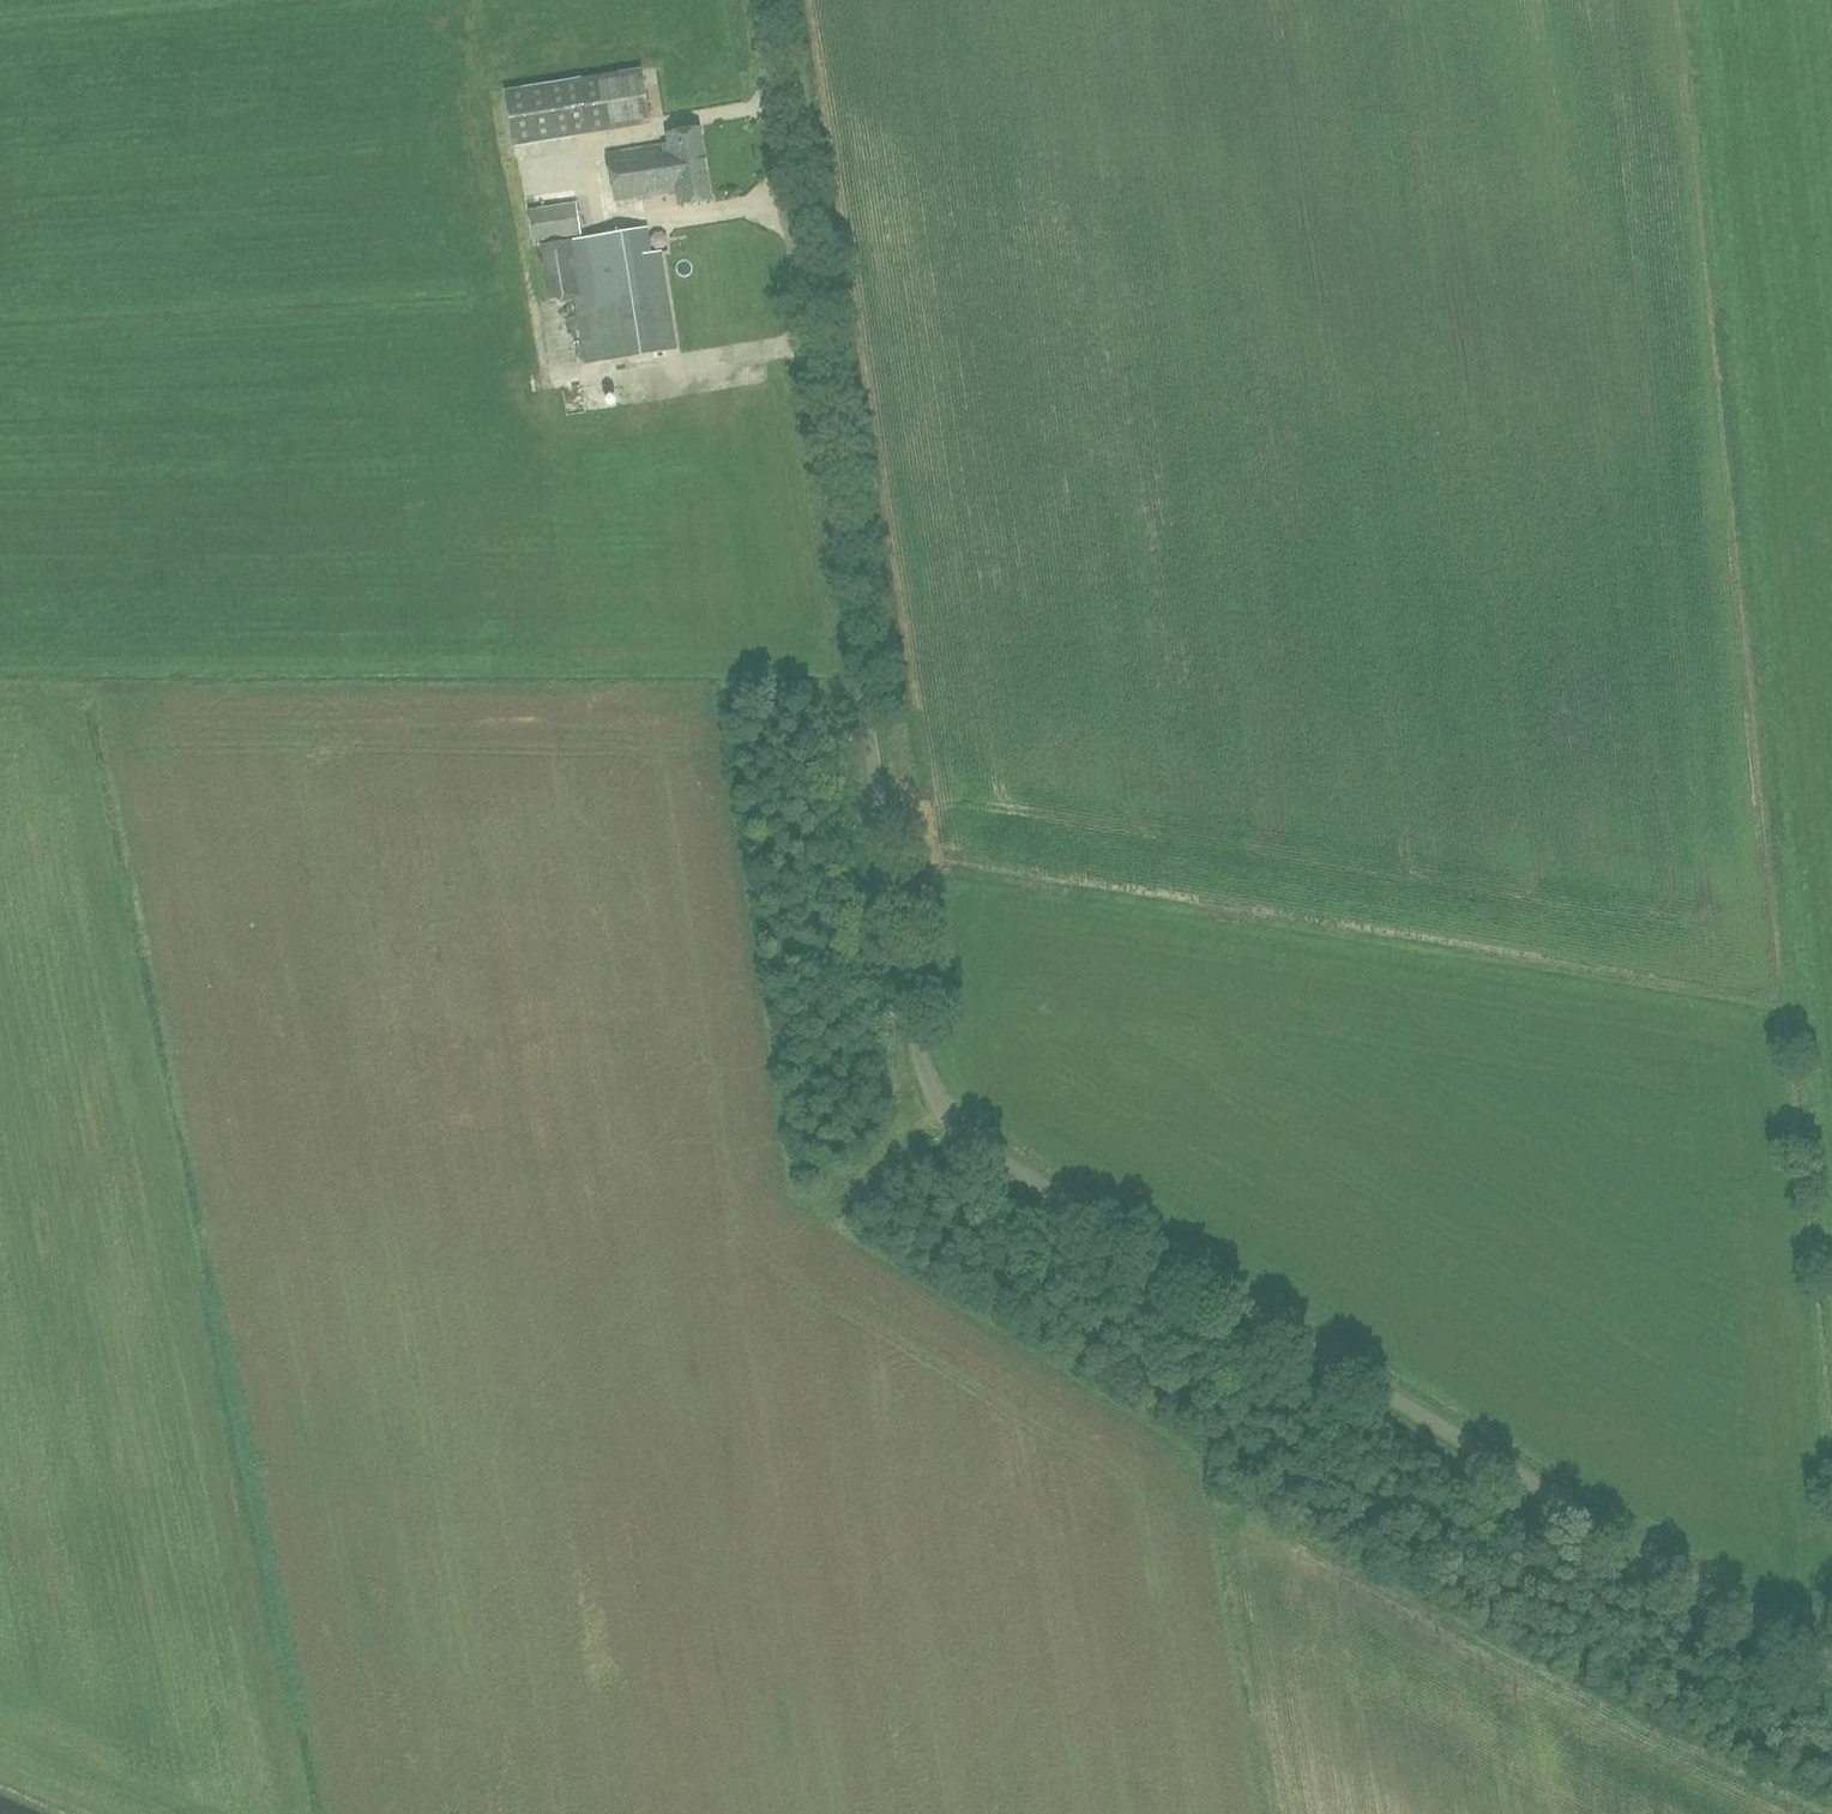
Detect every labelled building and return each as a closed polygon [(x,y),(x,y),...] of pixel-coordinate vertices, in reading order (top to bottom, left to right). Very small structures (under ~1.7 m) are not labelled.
[(513,144),(649,122),(640,68),(505,90),(513,144)] [(711,200),(698,128),(667,133),(669,144),(606,154),(614,201),(677,191),(680,205),(711,200)] [(532,239),(581,231),(576,203),(528,210),(532,239)] [(650,252),(646,226),(541,243),(549,296),(574,292),(585,361),(674,347),(659,250),(650,252)] [(634,427),(634,408),(618,408),(618,427),(634,427)]
